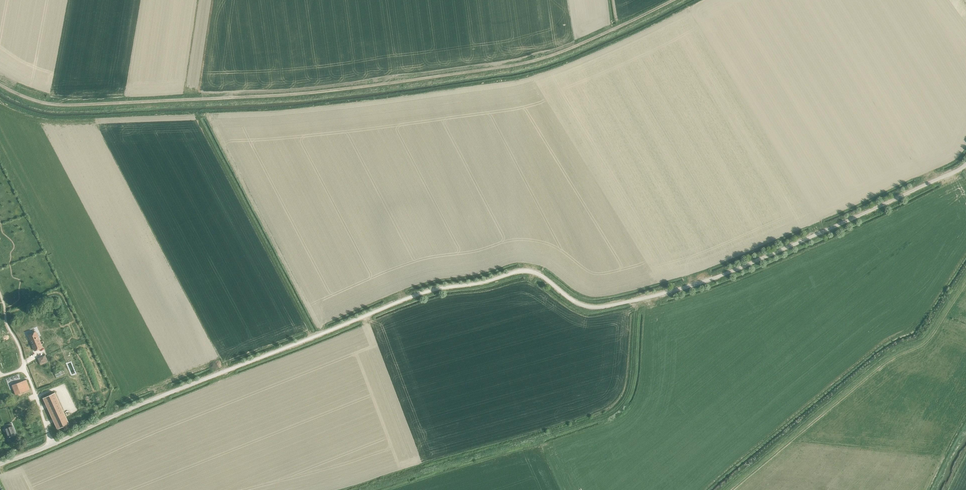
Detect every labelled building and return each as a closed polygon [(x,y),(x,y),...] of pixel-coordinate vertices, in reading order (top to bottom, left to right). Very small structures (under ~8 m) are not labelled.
[(36,332),(28,335),(35,350),(42,347),(36,332)] [(49,384),(64,378),(77,416),(82,414),(67,371),(37,381),(41,392),(51,388),(49,384)] [(26,379),(12,385),(16,395),(30,389),(26,379)] [(57,429),(67,424),(53,393),(43,398),(57,429)] [(11,423),(5,425),(5,428),(8,437),(9,437),(16,434),(13,425),(12,425),(11,423)]
